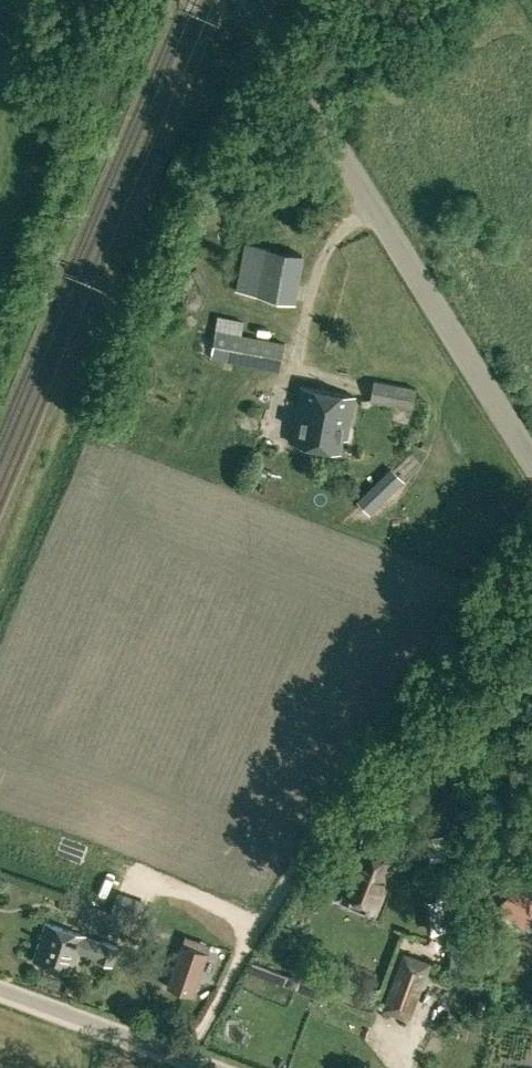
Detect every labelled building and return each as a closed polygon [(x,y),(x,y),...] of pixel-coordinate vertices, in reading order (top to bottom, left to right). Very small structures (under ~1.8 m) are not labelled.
[(235,289),(296,301),(305,253),(244,242),(235,289)] [(210,357),(280,370),(285,341),(216,328),(210,356),(210,357)] [(373,380),(370,399),(413,406),(417,387),(373,380)] [(291,441),(339,450),(342,437),(347,437),(355,396),(301,385),(291,441)] [(347,904),(364,912),(368,902),(375,905),(393,860),(391,860),(398,843),(372,833),(365,852),(362,862),(358,860),(345,893),(350,895),(347,904)] [(522,927),(531,913),(531,876),(524,870),(496,906),(522,927)] [(95,925),(138,940),(145,922),(85,901),(79,917),(96,923),(95,925)] [(33,959),(72,972),(80,950),(97,956),(96,959),(112,964),(118,946),(46,921),(33,959)] [(211,952),(186,944),(171,985),(196,994),(211,952)] [(403,952),(384,1004),(411,1013),(430,962),(403,952)]
